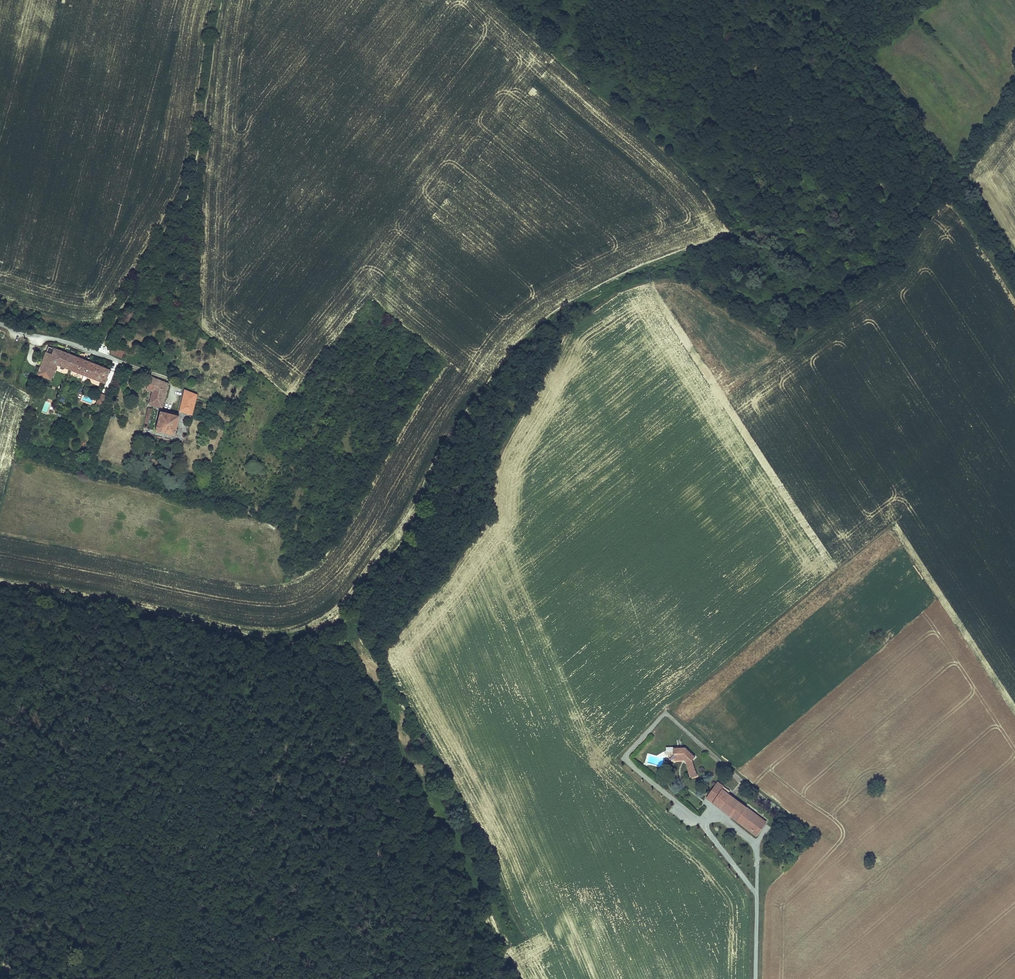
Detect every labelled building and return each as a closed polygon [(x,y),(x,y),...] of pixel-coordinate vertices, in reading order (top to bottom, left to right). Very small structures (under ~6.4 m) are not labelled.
[(86,338),(88,332),(81,330),(79,336),(86,338)] [(125,352),(113,348),(111,353),(123,358),(125,352)] [(56,366),(69,370),(74,358),(48,349),(44,361),(56,366)] [(108,371),(74,358),(69,370),(103,383),(108,371)] [(56,366),(44,361),(38,376),(50,381),(56,366)] [(166,385),(148,381),(146,392),(152,393),(149,406),(160,408),(166,385)] [(178,413),(190,417),(197,395),(185,392),(178,413)] [(178,418),(159,413),(155,433),(174,437),(178,418)] [(684,760),(686,762),(690,778),(697,776),(692,760),(695,757),(685,748),(674,748),(674,761),(684,760)] [(714,805),(730,817),(740,804),(724,792),(714,805)] [(740,804),(730,817),(757,836),(767,823),(740,804)]
